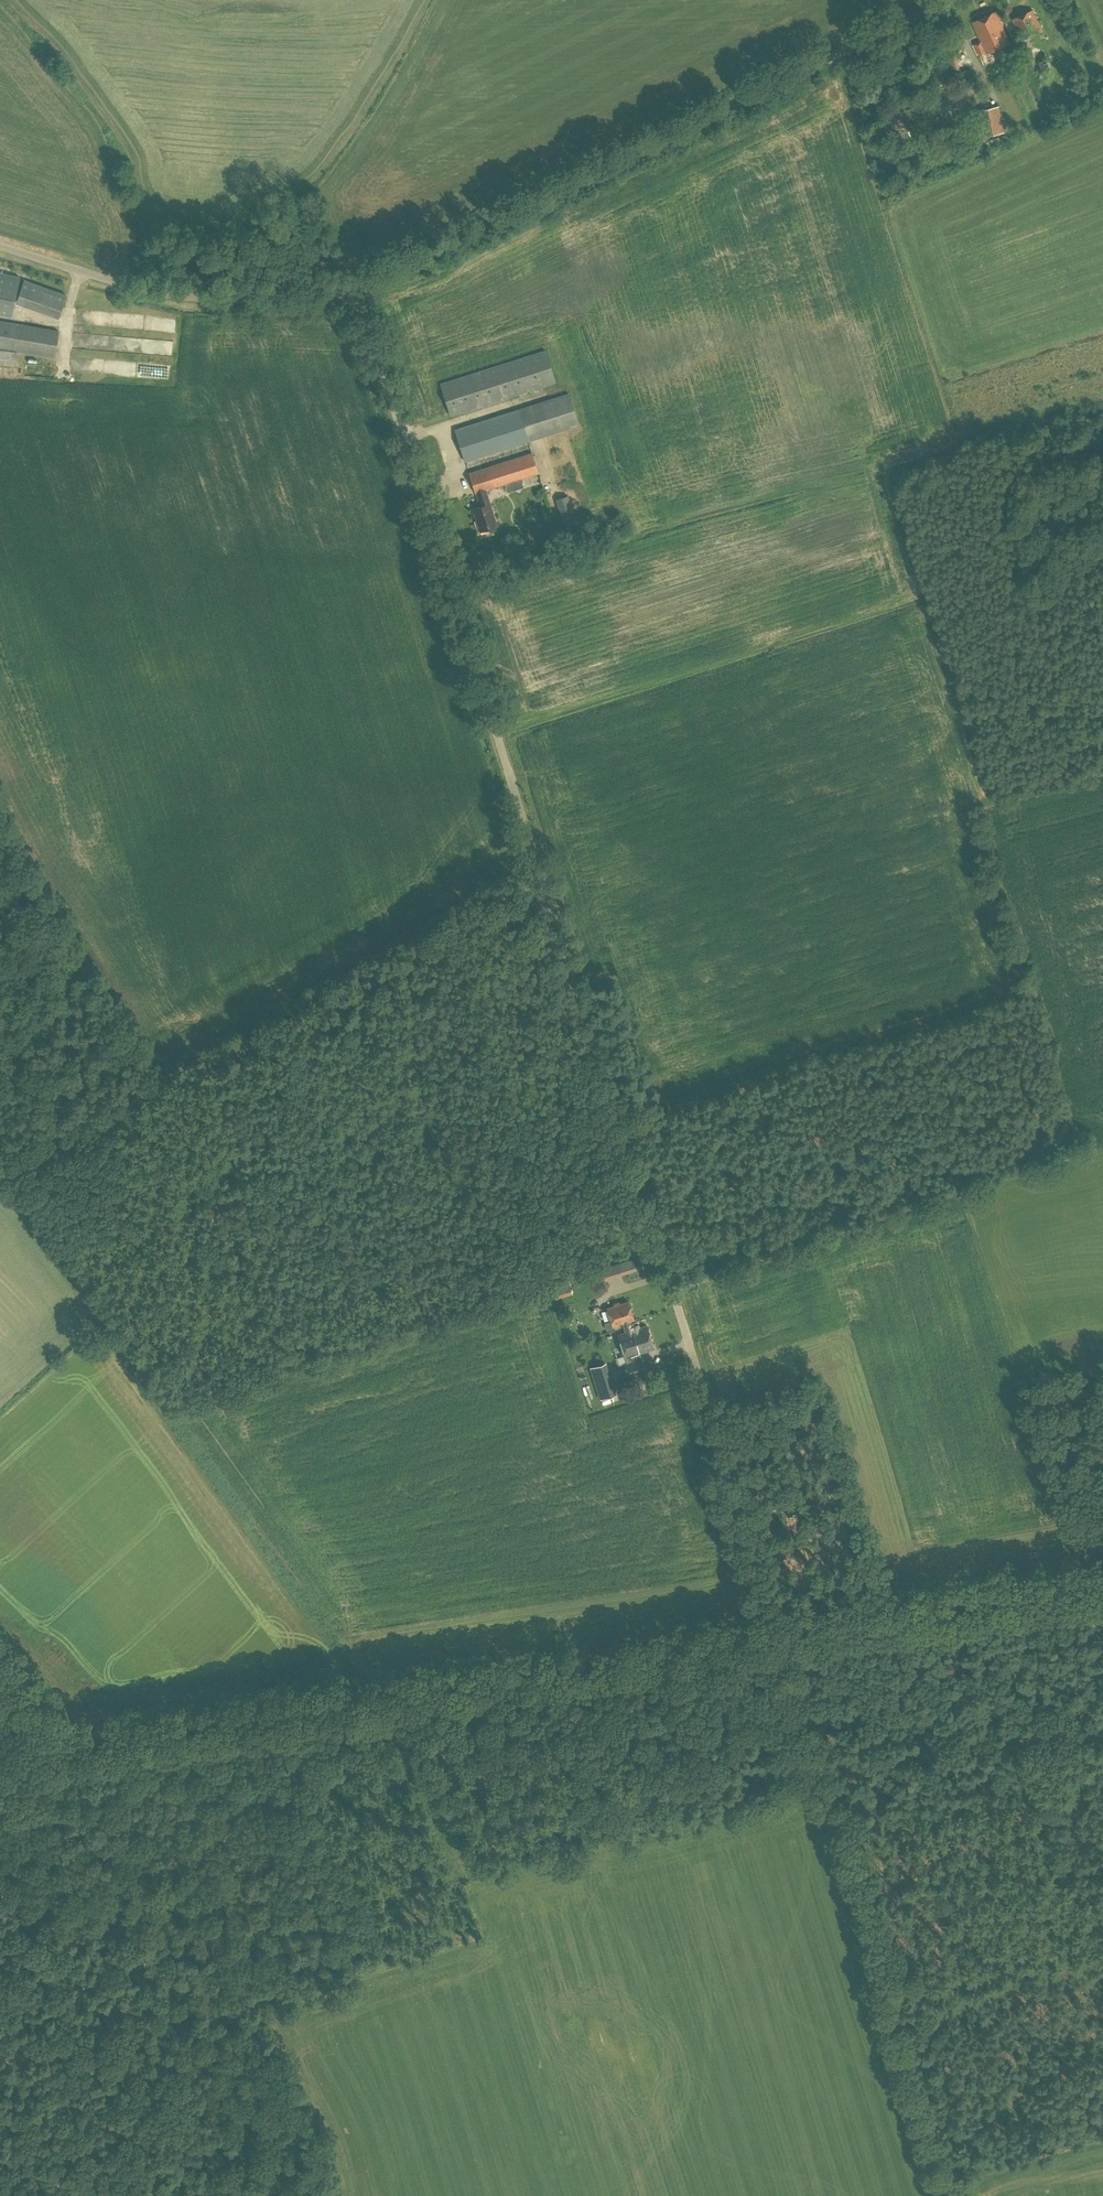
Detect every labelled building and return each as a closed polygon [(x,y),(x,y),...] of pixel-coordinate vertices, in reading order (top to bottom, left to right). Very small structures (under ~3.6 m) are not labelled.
[(1021,38),(1042,30),(1032,10),(1012,18),(1021,38)] [(975,45),(980,56),(1010,42),(996,11),(972,22),(982,41),(975,45)] [(1031,65),(1038,77),(1045,73),(1039,61),(1031,65)] [(950,109),(946,98),(929,104),(933,114),(950,109)] [(998,106),(979,111),(981,123),(984,137),(996,134),(1004,133),(998,106)] [(129,237),(142,234),(137,215),(124,218),(129,237)] [(113,246),(116,240),(108,235),(105,241),(113,246)] [(20,277),(0,273),(0,315),(11,317),(20,277)] [(59,317),(66,296),(25,281),(17,302),(59,317)] [(59,331),(0,321),(0,349),(14,351),(0,350),(0,362),(16,363),(17,351),(54,358),(59,331)] [(451,416),(555,383),(545,351),(441,384),(451,416)] [(465,461),(528,441),(579,425),(568,393),(455,430),(465,461)] [(523,487),(521,478),(538,473),(532,453),(469,473),(475,493),(476,493),(478,500),(480,506),(472,508),(479,531),(497,526),(487,494),(489,493),(488,489),(505,484),(507,492),(523,487)] [(563,527),(576,522),(568,495),(555,499),(563,527)] [(601,1280),(642,1268),(639,1257),(598,1269),(601,1280)] [(558,1300),(574,1295),(569,1280),(553,1285),(558,1300)] [(630,1320),(634,1319),(628,1301),(607,1308),(612,1325),(622,1322),(630,1320)] [(632,1326),(630,1320),(622,1322),(625,1332),(618,1334),(627,1362),(624,1363),(628,1378),(647,1372),(642,1357),(641,1357),(639,1352),(654,1348),(647,1325),(639,1328),(638,1324),(632,1326)] [(606,1364),(590,1369),(600,1401),(616,1396),(606,1364)]
